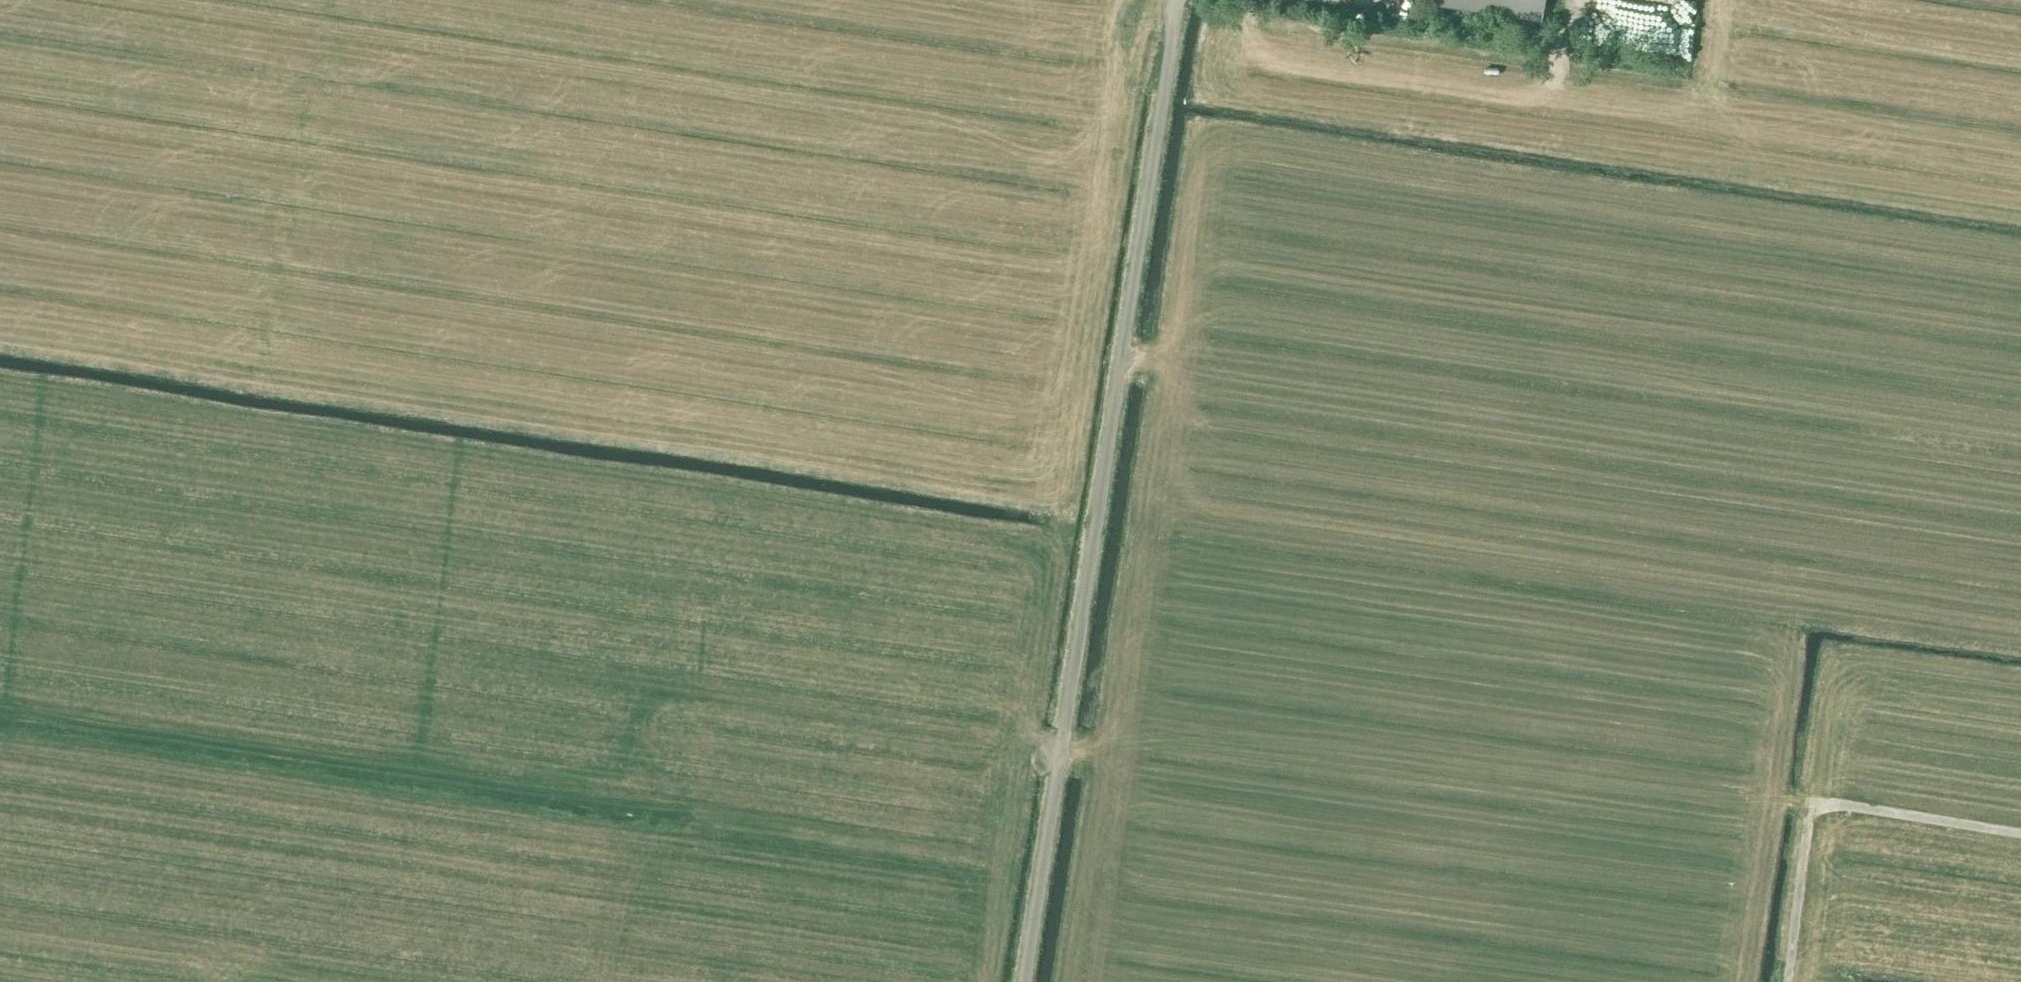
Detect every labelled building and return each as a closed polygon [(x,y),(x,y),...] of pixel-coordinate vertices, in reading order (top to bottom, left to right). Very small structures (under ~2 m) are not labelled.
[(1540,21),(1544,0),(1417,0),(1417,2),(1540,21)] [(1579,3),(1630,15),(1633,0),(1580,0),(1579,3)] [(1672,55),(1682,35),(1663,26),(1653,46),(1672,55)]
